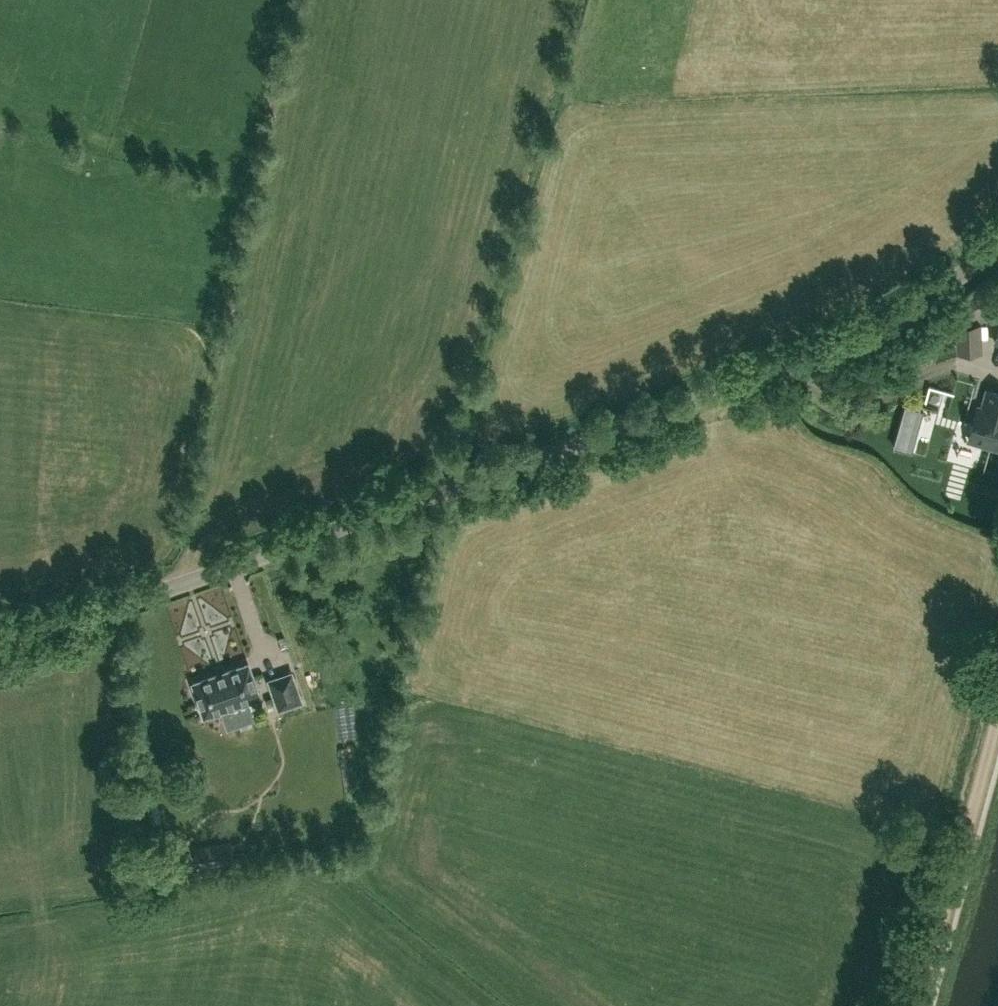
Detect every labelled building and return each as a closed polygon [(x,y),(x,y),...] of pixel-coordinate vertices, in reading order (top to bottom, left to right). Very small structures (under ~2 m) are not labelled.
[(977,293),(956,308),(965,321),(986,307),(977,293)] [(960,350),(979,349),(978,325),(959,326),(960,350)] [(989,389),(983,409),(977,407),(969,436),(997,445),(997,391),(989,389)] [(923,410),(907,405),(905,411),(921,416),(923,410)] [(248,663),(193,682),(204,715),(260,696),(248,663)] [(267,679),(278,710),(303,701),(293,671),(267,679)] [(234,732),(258,726),(253,703),(229,708),(234,732)]
